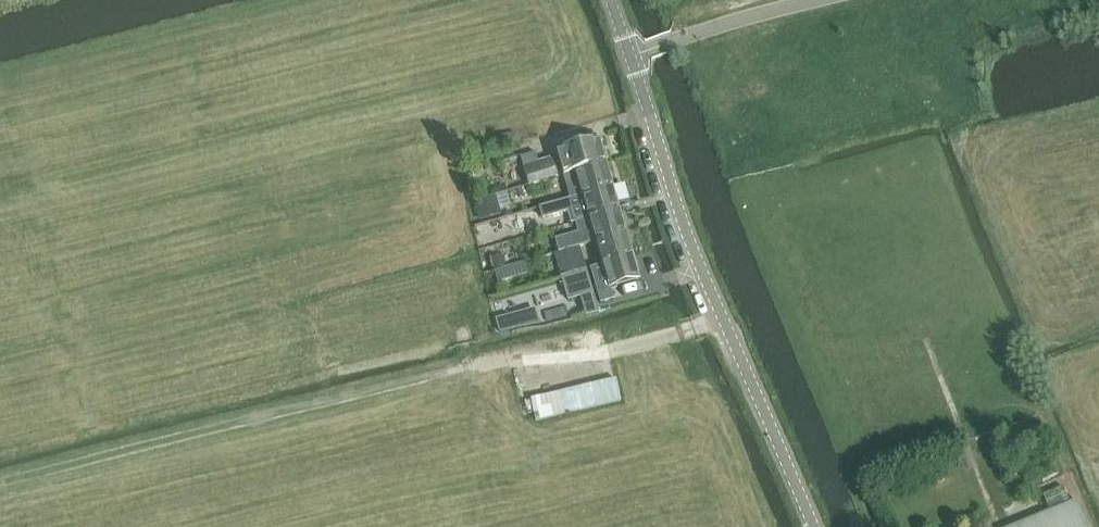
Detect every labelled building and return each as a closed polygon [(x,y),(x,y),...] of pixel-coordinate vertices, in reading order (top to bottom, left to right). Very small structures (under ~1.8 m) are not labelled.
[(568,152),(557,155),(564,179),(606,167),(599,143),(568,152)] [(558,178),(553,159),(523,167),(529,187),(558,178)] [(606,167),(564,179),(567,188),(571,202),(582,199),(613,190),(606,167)] [(571,202),(542,210),(545,221),(569,214),(573,226),(577,225),(588,221),(620,212),(613,190),(582,199),(571,202)] [(497,197),(475,203),(481,222),(503,215),(497,197)] [(580,235),(556,242),(559,253),(580,247),(580,249),(595,244),(626,235),(620,212),(588,221),(577,225),(580,235)] [(530,222),(512,227),(516,240),(534,235),(530,222)] [(626,235),(595,244),(602,267),(633,258),(626,235)] [(559,253),(554,255),(561,279),(586,272),(585,271),(587,270),(580,249),(580,247),(559,253)] [(503,256),(491,259),(495,270),(506,266),(503,256)] [(602,267),(590,271),(601,306),(612,303),(609,291),(640,282),(633,258),(602,267)] [(510,269),(495,273),(499,285),(514,281),(510,269)] [(586,272),(561,279),(567,302),(581,299),(593,296),(586,272)] [(593,296),(581,299),(587,318),(598,315),(593,296)] [(524,329),(520,314),(508,317),(512,331),(512,332),(513,332),(524,329)] [(616,380),(531,400),(536,422),(621,402),(616,380)] [(1010,526),(1088,526),(1077,500),(1010,526)]
